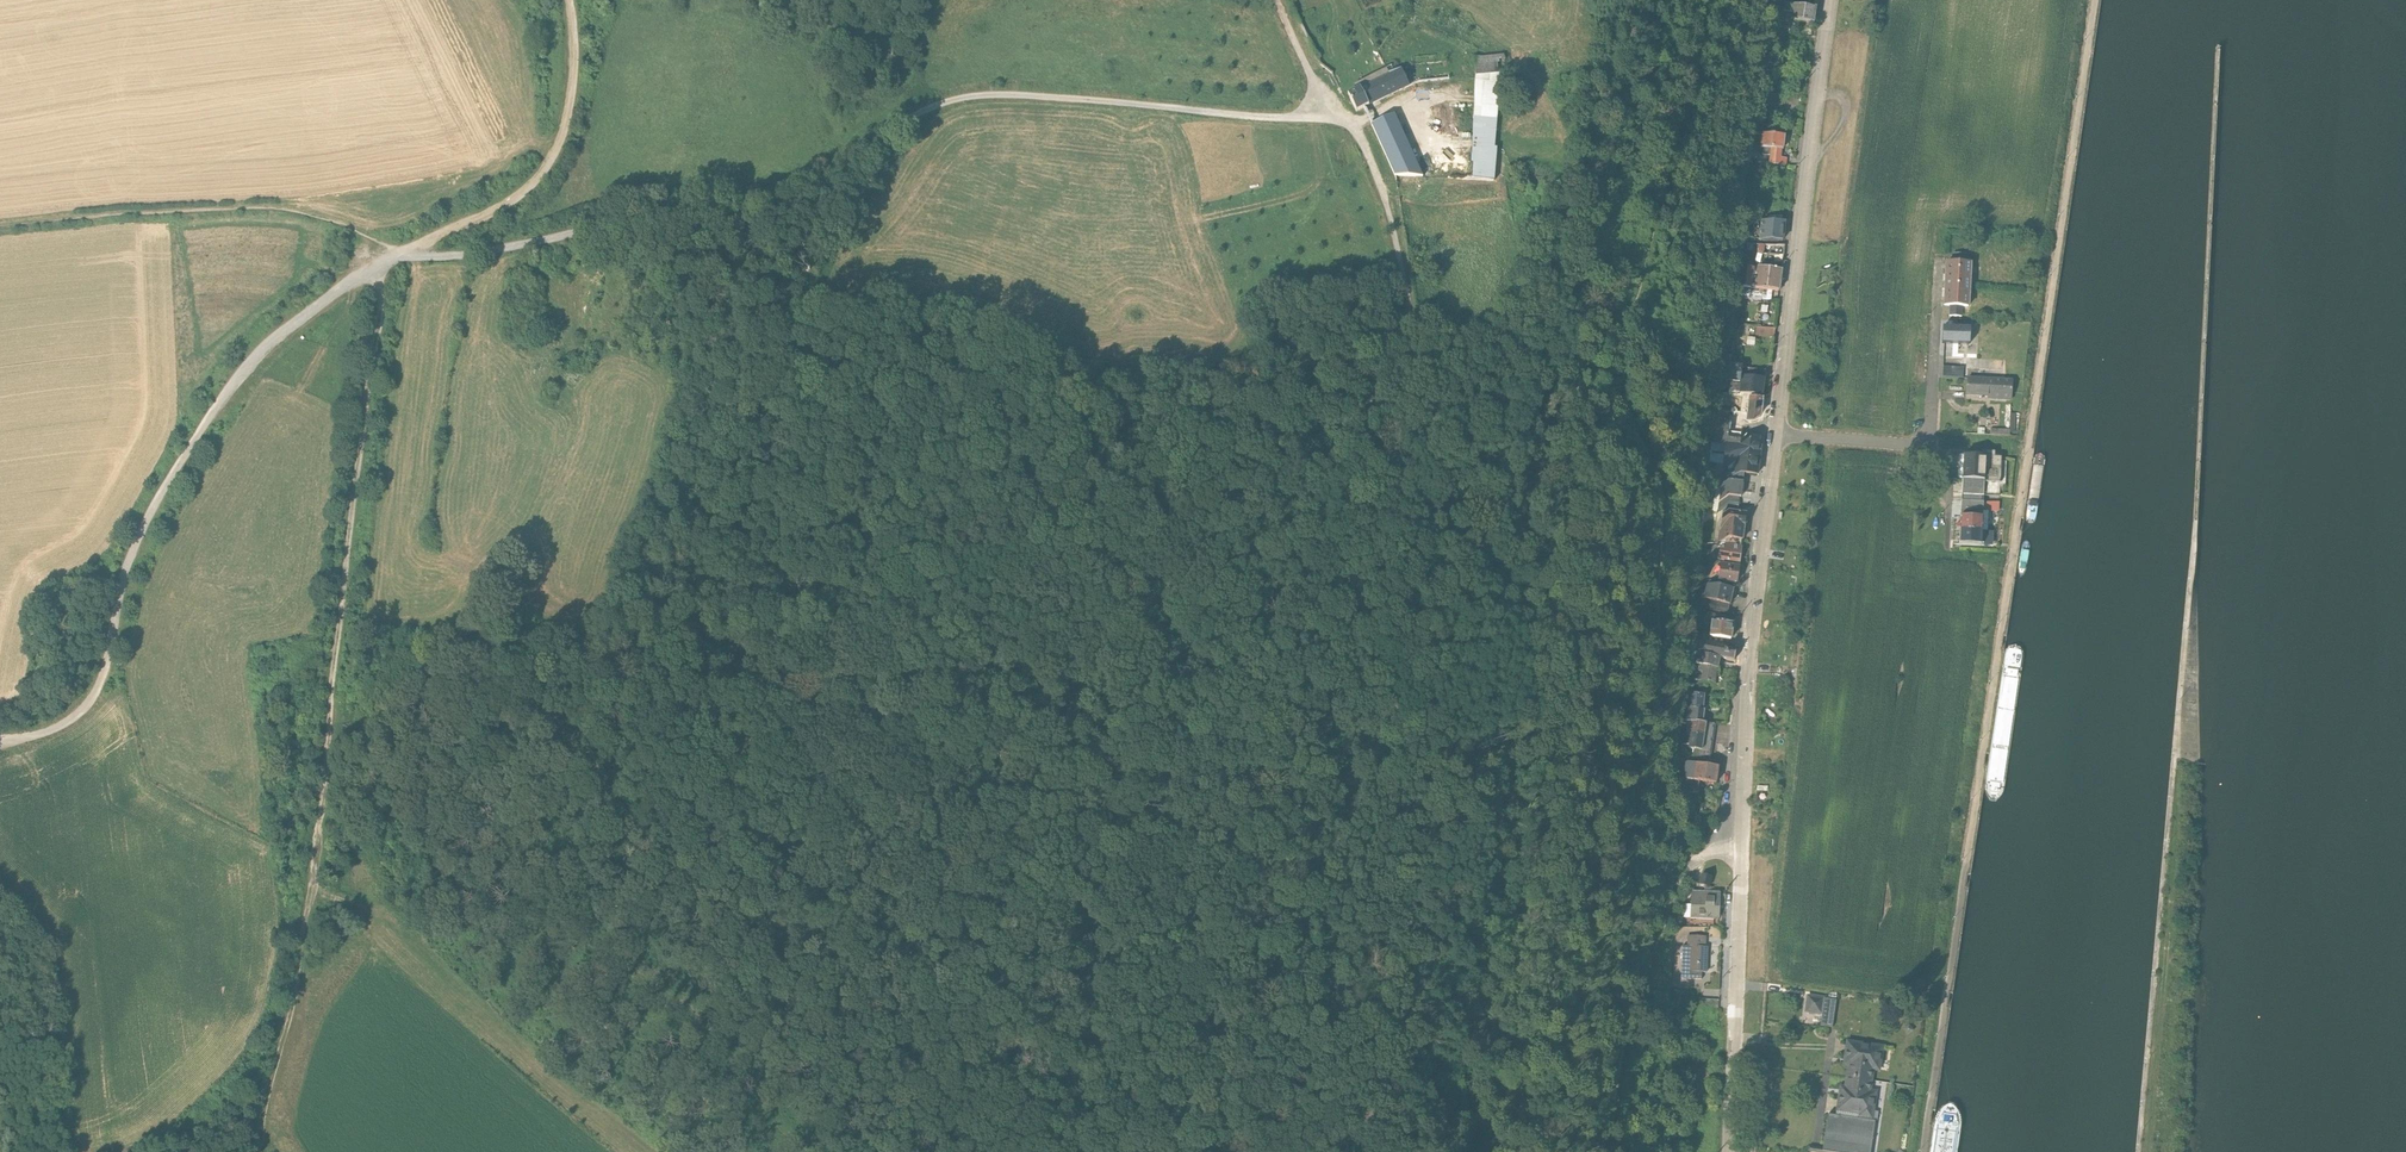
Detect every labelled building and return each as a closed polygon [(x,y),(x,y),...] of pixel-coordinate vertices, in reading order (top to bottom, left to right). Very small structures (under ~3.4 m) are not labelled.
[(1394,112),(1371,123),(1395,178),(1494,183),(1496,149),(1494,149),(1500,76),(1502,76),(1504,56),(1473,60),(1475,77),(1475,78),(1473,111),(1471,162),(1417,160),(1394,112)] [(1358,89),(1347,95),(1356,113),(1365,109),(1368,107),(1369,108),(1383,101),(1408,89),(1407,87),(1400,70),(1387,75),(1388,76),(1375,83),(1372,77),(1356,85),(1358,89)] [(1773,127),(1772,134),(1771,143),(1789,146),(1790,138),(1784,137),(1785,128),(1786,129),(1788,115),(1764,112),(1762,126),(1766,126),(1773,127)] [(1764,199),(1762,218),(1786,221),(1788,201),(1764,199)] [(1954,232),(1950,236),(1953,240),(1958,236),(1954,232)] [(1754,268),(1756,251),(1757,247),(1743,245),(1740,266),(1754,268)] [(1757,268),(1775,270),(1782,271),(1784,250),(1760,246),(1759,252),(1757,268)] [(1754,268),(1740,266),(1736,284),(1742,285),(1744,277),(1764,280),(1764,279),(1774,280),(1775,270),(1757,268),(1759,252),(1756,251),(1754,268)] [(1951,259),(1968,260),(1969,252),(1951,251),(1951,259)] [(1944,282),(1971,283),(1972,261),(1968,260),(1951,259),(1945,259),(1944,282)] [(1971,283),(1944,282),(1943,304),(1949,304),(1962,305),(1969,305),(1971,283)] [(1962,305),(1949,304),(1949,314),(1962,314),(1962,305)] [(1759,306),(1758,314),(1778,317),(1779,309),(1759,306)] [(1943,325),(1943,341),(1969,342),(1970,326),(1943,325)] [(1729,360),(1731,360),(1743,362),(1744,348),(1744,346),(1731,345),(1729,360)] [(1731,360),(1731,371),(1731,373),(1742,373),(1744,356),(1767,359),(1768,350),(1744,348),(1743,362),(1731,360)] [(1744,356),(1742,373),(1765,376),(1768,359),(1767,359),(1744,356)] [(1992,357),(1991,370),(2004,370),(2004,358),(1992,357)] [(1943,364),(1942,374),(1963,375),(1964,365),(1943,364)] [(1987,394),(1988,376),(1971,375),(1967,375),(1966,393),(1987,394)] [(1988,376),(1987,394),(1987,397),(2012,399),(2013,377),(1993,376),(1988,376)] [(1752,377),(1749,403),(1762,405),(1765,379),(1752,377)] [(1732,404),(1733,399),(1734,391),(1723,390),(1722,403),(1732,404)] [(1737,450),(1736,461),(1737,462),(1739,462),(1745,464),(1759,466),(1761,453),(1761,450),(1763,438),(1760,437),(1761,429),(1746,427),(1747,420),(1743,420),(1744,415),(1719,411),(1718,424),(1724,425),(1720,448),(1737,450)] [(1961,498),(1984,500),(1984,493),(1984,492),(1988,493),(1989,480),(2001,481),(2001,455),(1995,454),(1995,449),(1982,449),(1981,453),(1987,453),(1985,479),(1962,478),(1962,491),(1962,492),(1961,498)] [(1962,452),(1961,478),(1962,478),(1985,479),(1987,453),(1981,453),(1962,452)] [(1722,471),(1744,473),(1745,464),(1739,462),(1737,462),(1736,461),(1718,459),(1717,470),(1722,471)] [(1744,473),(1722,471),(1720,486),(1714,486),(1714,492),(1718,493),(1724,492),(1726,491),(1741,490),(1741,489),(1744,473)] [(1724,492),(1718,493),(1717,501),(1723,502),(1719,529),(1721,530),(1730,530),(1743,532),(1747,504),(1738,503),(1738,502),(1747,503),(1748,503),(1750,491),(1748,491),(1741,490),(1726,491),(1724,492)] [(1982,529),(1982,543),(1993,543),(1994,529),(1988,529),(1989,509),(1983,509),(1984,500),(1961,498),(1960,514),(1983,515),(1982,529)] [(1959,528),(1982,529),(1983,515),(1960,514),(1959,528)] [(1982,529),(1959,528),(1959,542),(1982,543),(1982,529)] [(1730,530),(1721,530),(1718,551),(1741,554),(1743,532),(1730,530)] [(1721,556),(1719,572),(1735,574),(1737,559),(1721,556)] [(1704,591),(1708,575),(1701,574),(1698,588),(1699,588),(1697,599),(1728,606),(1728,605),(1730,597),(1704,591)] [(1704,591),(1730,597),(1731,597),(1735,581),(1708,575),(1704,591)] [(1712,613),(1718,614),(1718,610),(1716,607),(1709,606),(1705,609),(1705,615),(1708,618),(1711,619),(1712,613)] [(1712,613),(1711,619),(1710,629),(1728,631),(1733,632),(1735,616),(1718,614),(1712,613)] [(1721,637),(1727,638),(1728,631),(1710,629),(1708,635),(1720,637),(1721,637)] [(1697,646),(1721,650),(1735,653),(1737,640),(1727,638),(1721,637),(1696,632),(1694,645),(1697,646)] [(1695,657),(1719,661),(1720,656),(1721,650),(1697,646),(1695,656),(1695,657)] [(1692,674),(1696,674),(1716,676),(1719,661),(1695,657),(1694,666),(1692,674)] [(1675,714),(1681,714),(1682,702),(1688,702),(1689,699),(1682,698),(1682,687),(1678,685),(1675,714)] [(1681,714),(1681,715),(1688,715),(1704,715),(1705,703),(1704,703),(1706,688),(1689,687),(1682,687),(1682,698),(1689,699),(1688,702),(1682,702),(1681,714)] [(1704,715),(1688,715),(1687,725),(1705,728),(1707,716),(1704,715)] [(1705,728),(1703,744),(1710,745),(1711,740),(1713,740),(1717,717),(1714,717),(1707,716),(1705,728)] [(1705,728),(1687,725),(1687,726),(1683,725),(1681,737),(1689,739),(1689,742),(1696,743),(1703,744),(1705,728)] [(1703,744),(1696,743),(1695,751),(1701,752),(1700,758),(1719,760),(1720,754),(1709,752),(1710,745),(1703,744)] [(1700,758),(1686,756),(1684,772),(1700,774),(1717,776),(1719,760),(1700,758)] [(1699,785),(1700,774),(1684,772),(1678,772),(1677,783),(1699,785)] [(1703,867),(1698,879),(1710,883),(1714,871),(1703,867)] [(1692,885),(1691,913),(1719,914),(1721,886),(1692,885)] [(1690,941),(1689,966),(1708,967),(1708,941),(1706,941),(1706,931),(1688,930),(1687,941),(1690,941)] [(1807,989),(1805,1007),(1823,1010),(1826,992),(1807,989)] [(1910,1020),(1904,1024),(1908,1030),(1914,1026),(1910,1020)] [(1846,1072),(1874,1076),(1875,1067),(1881,1068),(1885,1041),(1847,1035),(1843,1062),(1847,1063),(1846,1072)] [(1874,1076),(1846,1072),(1845,1081),(1840,1080),(1836,1107),(1858,1111),(1858,1113),(1874,1115),(1878,1086),(1873,1085),(1874,1076)] [(1823,1147),(1861,1151),(1871,1151),(1875,1116),(1829,1109),(1823,1144),(1823,1147)]
